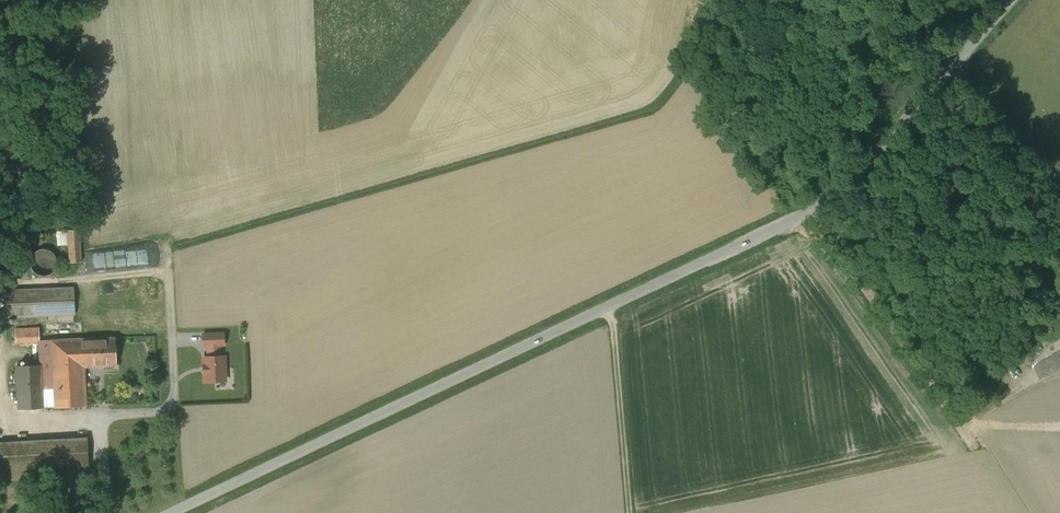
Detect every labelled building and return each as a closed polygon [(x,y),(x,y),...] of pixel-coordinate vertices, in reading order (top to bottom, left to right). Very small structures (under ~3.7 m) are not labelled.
[(80,230),(68,230),(70,263),(82,262),(81,248),(80,230)] [(57,268),(57,262),(56,257),(53,253),(49,250),(44,249),(38,250),(34,253),(31,258),(30,263),(31,268),(34,273),(39,275),(44,276),(49,275),(54,272),(57,268)] [(74,288),(7,291),(8,317),(75,315),(74,288)] [(39,328),(15,329),(16,343),(40,342),(39,328)] [(224,334),(203,335),(203,346),(208,346),(219,345),(224,345),(224,334)] [(115,338),(82,340),(84,367),(117,366),(115,338)] [(82,340),(52,341),(54,370),(55,407),(86,406),(85,405),(86,405),(84,367),(82,340)] [(41,365),(42,370),(54,370),(52,341),(40,342),(41,365)] [(219,345),(208,346),(209,357),(219,357),(219,345)] [(209,357),(204,358),(205,382),(225,381),(224,357),(219,357),(209,357)] [(41,365),(17,366),(19,409),(43,408),(42,370),(41,365)] [(54,370),(42,370),(43,408),(55,407),(54,370)] [(0,443),(0,444),(1,469),(13,469),(36,468),(89,465),(87,439),(0,443)] [(36,468),(13,469),(13,481),(36,480),(36,468)]
